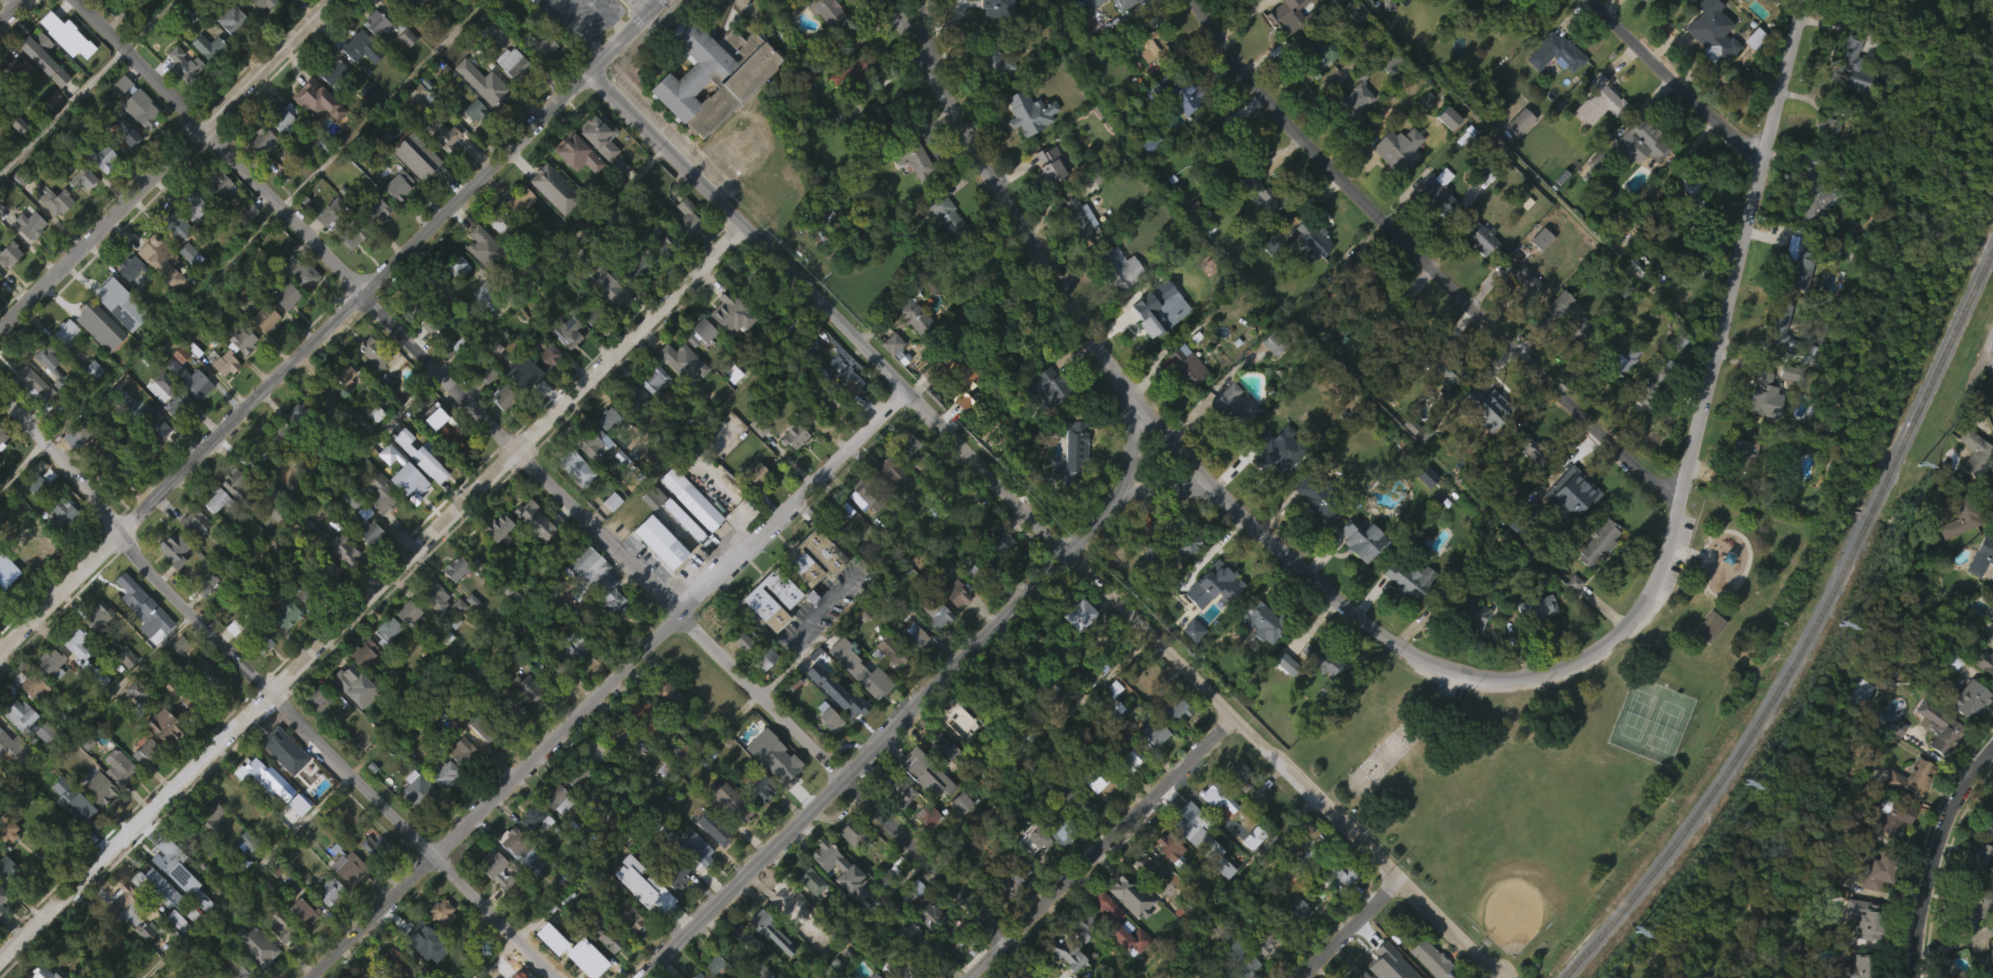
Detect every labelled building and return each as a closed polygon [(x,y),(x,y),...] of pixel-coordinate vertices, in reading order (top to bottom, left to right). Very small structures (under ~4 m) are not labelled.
[(123,8),(133,0),(116,0),(123,8)] [(154,20),(179,5),(176,0),(162,0),(147,9),(154,20)] [(261,10),(251,0),(277,0),(269,8),(266,5),(261,10)] [(281,20),(295,8),(288,0),(262,0),(281,20)] [(404,12),(390,0),(416,0),(418,2),(413,7),(412,5),(404,12)] [(487,0),(480,0),(475,5),(486,16),(494,7),(487,0)] [(799,4),(804,0),(835,0),(848,16),(832,29),(819,12),(815,16),(807,6),(803,9),(799,4)] [(978,2),(978,0),(997,0),(997,18),(976,18),(976,2),(978,2)] [(1091,11),(1083,0),(1109,0),(1091,11)] [(1122,13),(1113,0),(1141,0),(1122,13)] [(1295,24),(1284,32),(1281,29),(1276,33),(1263,16),(1284,0),(1297,16),(1291,20),(1295,24)] [(1495,3),(1492,0),(1452,0),(1458,8),(1446,17),(1458,32),(1495,3)] [(1694,6),(1700,0),(1715,0),(1722,7),(1719,10),(1733,25),(1725,33),(1729,38),(1732,35),(1742,47),(1734,55),(1732,53),(1722,62),(1718,58),(1712,64),(1701,52),(1705,48),(1685,29),(1701,13),(1694,6)] [(1075,26),(1083,42),(1107,30),(1114,44),(1134,34),(1119,5),(1075,26)] [(377,10),(381,13),(382,12),(384,14),(383,15),(397,29),(395,30),(394,29),(389,33),(384,28),(376,36),(363,23),(367,19),(366,18),(375,8),(377,10)] [(1314,40),(1292,10),(1270,26),(1277,34),(1260,47),(1272,64),(1279,59),(1283,64),(1314,40)] [(412,25),(399,11),(386,23),(400,37),(412,25)] [(66,14),(77,26),(61,41),(50,28),(47,31),(42,26),(54,15),(59,21),(66,14)] [(689,14),(716,41),(719,38),(720,40),(733,27),(746,40),(755,31),(766,42),(767,41),(776,50),(778,49),(787,58),(779,66),(780,68),(743,105),(740,102),(704,139),(698,133),(696,135),(651,90),(669,71),(678,80),(697,62),(669,34),(689,14)] [(244,29),(258,45),(273,31),(258,15),(244,29)] [(505,29),(491,44),(479,32),(494,17),(505,29)] [(822,61),(841,49),(823,21),(804,34),(822,61)] [(1152,32),(1155,36),(1162,32),(1172,46),(1161,54),(1169,64),(1153,76),(1150,71),(1160,64),(1156,58),(1147,64),(1139,53),(1145,48),(1143,44),(1140,46),(1131,33),(1145,22),(1152,32)] [(1730,56),(1715,43),(1719,38),(1703,24),(1690,39),(1696,44),(1680,62),(1700,80),(1698,83),(1716,100),(1736,77),(1722,65),(1730,56)] [(62,89),(22,46),(30,37),(29,36),(39,27),(55,45),(48,52),(73,79),(62,89)] [(1552,31),(1559,38),(1562,35),(1566,40),(1568,38),(1573,43),(1571,45),(1573,46),(1574,45),(1587,59),(1572,73),(1563,64),(1565,62),(1559,57),(1558,59),(1554,55),(1537,71),(1525,58),(1540,43),(1539,41),(1551,30),(1552,31)] [(200,33),(210,42),(210,43),(218,36),(229,47),(211,64),(207,59),(205,60),(202,57),(204,55),(191,42),(200,33)] [(211,51),(229,68),(246,50),(228,33),(211,51)] [(1863,37),(1860,51),(1858,51),(1857,56),(1862,58),(1858,70),(1872,74),(1867,92),(1836,84),(1838,77),(1832,76),(1833,71),(1832,71),(1834,65),(1841,67),(1846,47),(1844,47),(1848,33),(1863,37)] [(551,56),(548,59),(546,57),(543,61),(532,50),(548,34),(558,45),(549,54),(551,56)] [(190,56),(198,47),(188,37),(180,45),(190,56)] [(1326,73),(1319,79),(1305,64),(1311,59),(1306,54),(1325,38),(1340,55),(1324,70),(1326,73)] [(385,66),(392,60),(373,40),(358,54),(372,69),(380,61),(385,66)] [(988,40),(992,49),(999,46),(1003,58),(1012,54),(1017,68),(998,77),(997,75),(988,78),(985,68),(987,68),(983,58),(984,57),(979,43),(988,40)] [(848,47),(855,55),(862,49),(876,67),(859,81),(852,72),(842,80),(835,71),(850,59),(847,55),(843,58),(835,49),(844,41),(848,47)] [(68,89),(75,83),(82,91),(93,80),(64,50),(59,55),(47,42),(34,54),(68,89)] [(182,56),(187,62),(190,59),(191,60),(196,56),(205,65),(196,74),(198,77),(190,85),(170,65),(174,61),(167,53),(176,44),(185,53),(182,56)] [(525,79),(519,85),(498,63),(514,47),(534,68),(524,78),(525,79)] [(1409,61),(1392,76),(1382,65),(1391,57),(1388,54),(1396,47),(1409,61)] [(645,121),(697,173),(779,92),(750,64),(741,73),(727,59),(711,76),(688,53),(683,58),(679,54),(665,67),(692,93),(672,112),(664,103),(645,121)] [(20,55),(33,68),(29,72),(34,77),(22,90),(0,68),(8,60),(9,61),(14,57),(16,59),(20,55)] [(336,56),(338,59),(339,58),(349,70),(346,73),(351,78),(348,80),(352,84),(345,92),(342,88),(337,93),(321,77),(319,79),(314,73),(323,64),(325,67),(327,65),(326,64),(336,56)] [(479,71),(467,83),(453,69),(465,57),(479,71)] [(1762,68),(1752,58),(1738,73),(1749,83),(1762,68)] [(394,69),(405,79),(414,70),(403,59),(394,69)] [(351,94),(360,85),(370,96),(381,86),(357,60),(337,79),(351,94)] [(67,110),(42,83),(50,75),(37,62),(30,69),(26,65),(14,76),(56,120),(67,110)] [(1534,104),(1548,88),(1567,106),(1583,91),(1558,66),(1554,70),(1547,63),(1520,91),(1534,104)] [(1864,123),(1867,105),(1851,102),(1858,68),(1842,64),(1831,116),(1864,123)] [(214,68),(207,75),(196,65),(187,75),(208,93),(223,76),(214,68)] [(538,93),(554,78),(544,66),(527,81),(538,93)] [(1379,96),(1370,105),(1368,102),(1360,110),(1364,115),(1354,125),(1346,118),(1349,115),(1335,101),(1344,92),(1347,96),(1354,89),(1353,87),(1361,79),(1358,76),(1357,70),(1361,67),(1367,66),(1370,70),(1371,76),(1367,80),(1367,84),(1379,96)] [(1312,111),(1319,104),(1317,102),(1337,83),(1324,68),(1296,93),(1312,111)] [(508,94),(500,102),(498,101),(493,106),(474,88),(491,71),(509,89),(506,92),(508,94)] [(1610,80),(1606,84),(1610,88),(1613,84),(1623,94),(1620,97),(1626,103),(1613,118),(1603,108),(1587,126),(1571,110),(1587,93),(1582,88),(1589,80),(1590,82),(1601,71),(1610,80)] [(133,85),(136,88),(138,86),(152,100),(150,102),(160,112),(154,119),(158,123),(149,131),(137,119),(135,121),(119,106),(131,94),(127,90),(124,94),(113,83),(123,73),(134,84),(133,85)] [(309,74),(343,112),(334,120),(326,111),(325,113),(321,109),(309,120),(287,95),(309,74)] [(492,93),(508,110),(525,94),(508,77),(492,93)] [(983,77),(984,106),(1010,106),(1010,89),(994,89),(994,77),(983,77)] [(1162,79),(1166,85),(1168,83),(1171,88),(1180,81),(1183,85),(1188,82),(1192,87),(1187,91),(1197,105),(1191,110),(1188,107),(1184,110),(1175,98),(1163,107),(1148,86),(1160,77),(1162,79)] [(3,98),(0,94),(0,78),(11,90),(3,98)] [(848,121),(867,103),(845,79),(837,86),(842,92),(824,109),(836,121),(843,115),(848,121)] [(6,113),(11,117),(30,99),(16,85),(0,100),(0,119),(6,113)] [(1025,88),(1034,102),(1040,98),(1045,106),(1047,105),(1046,104),(1056,100),(1061,109),(1052,114),(1055,120),(1046,125),(1047,127),(1028,137),(1027,136),(1025,136),(1020,125),(1014,128),(1010,121),(1016,118),(1007,99),(1025,88)] [(484,107),(490,113),(482,120),(480,118),(478,121),(476,119),(472,122),(460,110),(465,105),(466,107),(476,97),(485,106),(484,107)] [(880,98),(891,111),(889,112),(890,115),(899,109),(908,121),(906,122),(912,130),(903,135),(898,128),(881,140),(881,146),(867,146),(867,135),(871,135),(877,131),(868,117),(859,124),(858,132),(844,131),(844,116),(857,116),(857,114),(880,98)] [(1845,105),(1840,121),(1839,121),(1832,142),(1814,137),(1816,128),(1813,127),(1815,121),(1817,122),(1823,99),(1845,105)] [(289,102),(298,111),(293,116),(296,118),(290,124),(294,128),(288,133),(285,129),(281,133),(268,118),(272,114),(271,113),(275,109),(276,111),(278,109),(277,108),(282,105),(284,107),(289,102)] [(1462,118),(1449,130),(1435,115),(1447,103),(1462,118)] [(1570,142),(1586,158),(1602,141),(1612,151),(1624,138),(1600,115),(1604,112),(1594,103),(1581,117),(1588,123),(1570,142)] [(110,116),(123,127),(132,118),(120,106),(110,116)] [(1162,122),(1180,147),(1200,133),(1186,112),(1174,120),(1164,106),(1140,122),(1147,132),(1162,122)] [(1534,106),(1543,115),(1539,119),(1538,118),(1520,136),(1508,125),(1526,106),(1530,110),(1534,106)] [(287,128),(310,152),(322,141),(334,154),(344,144),(309,108),(287,128)] [(599,112),(617,130),(607,139),(618,150),(607,161),(575,131),(576,130),(575,129),(590,114),(594,117),(599,112)] [(1356,113),(1334,132),(1348,148),(1370,129),(1356,113)] [(356,124),(370,138),(378,129),(364,115),(356,124)] [(141,138),(136,143),(134,142),(130,146),(122,139),(116,143),(111,138),(120,129),(115,123),(121,116),(142,137),(141,138)] [(1647,117),(1662,133),(1658,136),(1672,150),(1658,162),(1648,151),(1637,162),(1633,157),(1622,166),(1611,153),(1619,145),(1615,140),(1640,117),(1643,121),(1647,117)] [(58,127),(49,119),(39,129),(48,138),(58,127)] [(1050,154),(1047,146),(1056,142),(1051,132),(1039,138),(1035,131),(1027,135),(1020,120),(1001,130),(1010,149),(1004,152),(1008,161),(1014,158),(1020,169),(1050,154)] [(447,127),(449,130),(454,125),(462,134),(457,139),(460,142),(448,153),(431,135),(436,130),(433,127),(440,121),(447,127)] [(1222,126),(1226,130),(1228,129),(1249,154),(1235,166),(1211,138),(1204,144),(1198,137),(1206,131),(1207,132),(1219,122),(1222,126)] [(1431,130),(1423,123),(1415,133),(1423,140),(1431,130)] [(263,124),(266,128),(268,127),(269,129),(268,130),(276,138),(275,139),(279,144),(267,156),(265,154),(263,156),(261,154),(258,155),(254,148),(252,149),(251,147),(252,146),(249,144),(249,142),(257,134),(255,132),(263,124)] [(1415,127),(1426,138),(1416,148),(1423,155),(1402,176),(1374,148),(1392,129),(1398,135),(1401,131),(1406,136),(1415,127)] [(469,154),(483,141),(472,129),(458,142),(469,154)] [(568,129),(603,163),(593,173),(582,162),(573,171),(569,166),(567,168),(549,150),(551,148),(550,147),(568,129)] [(265,151),(278,165),(298,147),(284,133),(265,151)] [(918,138),(936,169),(919,179),(914,171),(912,172),(906,162),(908,160),(907,158),(894,166),(888,156),(918,138)] [(1514,169),(1531,150),(1519,139),(1502,157),(1514,169)] [(105,143),(117,155),(111,162),(112,163),(110,166),(112,168),(105,174),(84,154),(92,147),(95,150),(94,151),(95,153),(105,143)] [(615,163),(595,143),(574,163),(604,193),(616,182),(606,171),(615,163)] [(4,152),(17,167),(26,159),(12,144),(4,152)] [(1053,144),(1063,160),(1060,162),(1067,173),(1051,185),(1049,181),(1045,184),(1037,171),(1040,169),(1038,166),(1040,164),(1033,152),(1044,145),(1046,148),(1053,144)] [(1831,174),(1837,151),(1816,145),(1810,169),(1831,174)] [(1610,157),(1594,174),(1582,163),(1598,146),(1610,157)] [(107,159),(129,179),(139,168),(117,148),(107,159)] [(437,162),(434,164),(437,167),(430,173),(429,172),(425,176),(424,175),(421,178),(410,167),(411,166),(410,165),(412,163),(413,163),(426,150),(437,162)] [(1606,181),(1621,196),(1628,190),(1633,195),(1644,184),(1652,192),(1666,179),(1637,150),(1606,181)] [(426,164),(444,185),(451,179),(448,176),(458,167),(450,157),(444,161),(438,154),(426,164)] [(246,174),(260,189),(276,173),(262,158),(246,174)] [(1387,159),(1366,180),(1394,207),(1415,185),(1410,181),(1421,170),(1408,158),(1397,169),(1387,159)] [(581,197),(562,216),(526,179),(546,160),(581,197)] [(592,205),(601,195),(567,162),(548,181),(572,204),(581,195),(592,205)] [(82,163),(99,180),(93,186),(91,185),(87,189),(79,181),(73,187),(68,181),(77,172),(75,169),(77,167),(76,166),(82,163)] [(1160,177),(1152,164),(1136,175),(1144,187),(1160,177)] [(1456,175),(1447,184),(1450,188),(1448,190),(1462,203),(1447,218),(1437,208),(1439,207),(1426,194),(1430,189),(1422,182),(1433,170),(1438,175),(1446,166),(1456,175)] [(1833,186),(1829,205),(1826,205),(1824,214),(1820,213),(1817,225),(1797,220),(1801,204),(1798,203),(1803,182),(1801,182),(1805,166),(1821,169),(1818,182),(1833,186)] [(216,167),(228,178),(229,177),(231,179),(230,180),(233,184),(217,201),(205,189),(212,181),(206,175),(212,168),(214,170),(216,167)] [(1687,177),(1688,181),(1696,177),(1701,190),(1693,193),(1695,197),(1699,195),(1703,204),(1682,213),(1679,204),(1686,201),(1678,182),(1676,183),(1675,180),(1677,179),(1676,177),(1675,178),(1673,172),(1687,167),(1690,175),(1687,177)] [(406,196),(399,203),(383,187),(402,169),(414,181),(409,185),(412,188),(405,195),(406,196)] [(931,205),(914,172),(889,185),(894,195),(902,191),(914,214),(931,205)] [(87,179),(82,184),(100,205),(116,190),(103,175),(92,185),(87,179)] [(1057,196),(1061,194),(1051,175),(1030,186),(1039,203),(1036,204),(1043,219),(1064,208),(1057,196)] [(1262,186),(1265,189),(1275,180),(1294,197),(1274,215),(1268,209),(1265,211),(1260,205),(1265,200),(1256,190),(1249,197),(1241,188),(1255,175),(1264,184),(1262,186)] [(524,184),(538,198),(520,215),(507,201),(524,184)] [(67,195),(74,201),(61,214),(59,212),(55,216),(39,200),(49,189),(56,195),(64,187),(69,193),(67,195)] [(196,190),(216,211),(203,223),(194,215),(190,219),(183,212),(187,208),(186,207),(185,208),(181,203),(191,192),(192,194),(196,190)] [(950,199),(956,207),(954,209),(970,228),(956,239),(930,206),(924,211),(919,205),(925,200),(928,203),(943,191),(950,199)] [(525,211),(559,248),(578,231),(543,193),(525,211)] [(377,194),(393,211),(379,223),(376,219),(374,221),(361,205),(370,197),(371,199),(377,194)] [(698,233),(690,240),(673,222),(681,213),(673,205),(683,195),(695,208),(692,211),(705,226),(698,233)] [(347,204),(339,213),(344,218),(343,219),(348,224),(354,217),(361,224),(359,226),(369,235),(362,241),(359,238),(358,240),(356,238),(350,245),(332,228),(339,221),(335,217),(333,219),(323,210),(327,204),(328,205),(338,196),(347,204)] [(1082,205),(1082,206),(1087,203),(1099,223),(1097,225),(1101,232),(1100,233),(1101,235),(1094,239),(1093,237),(1083,244),(1078,236),(1082,233),(1076,222),(1077,221),(1072,212),(1070,213),(1067,208),(1069,207),(1066,202),(1077,196),(1082,205)] [(85,222),(95,212),(80,197),(65,213),(71,219),(76,214),(85,222)] [(204,218),(215,230),(230,216),(212,197),(202,206),(209,213),(204,218)] [(1427,203),(1416,214),(1423,221),(1418,226),(1440,248),(1454,234),(1438,219),(1449,207),(1441,199),(1432,208),(1427,203)] [(274,204),(278,214),(286,211),(282,200),(274,204)] [(379,218),(393,233),(412,215),(398,200),(379,218)] [(1819,221),(1819,201),(1798,201),(1799,250),(1818,250),(1818,238),(1826,238),(1826,221),(1819,221)] [(1686,241),(1697,236),(1691,222),(1696,219),(1690,205),(1672,213),(1686,241)] [(1241,216),(1259,232),(1255,237),(1267,248),(1280,234),(1250,206),(1241,216)] [(519,225),(505,238),(489,222),(502,208),(519,225)] [(174,209),(192,228),(187,232),(189,234),(186,237),(187,239),(185,241),(184,239),(180,243),(158,221),(165,213),(168,216),(174,209)] [(35,210),(46,223),(41,228),(43,231),(36,238),(38,240),(33,244),(18,228),(18,227),(16,224),(18,222),(14,219),(21,213),(26,218),(35,210)] [(533,229),(519,216),(503,233),(517,246),(533,229)] [(1307,219),(1315,228),(1321,222),(1327,229),(1324,231),(1338,247),(1325,259),(1321,255),(1311,263),(1303,255),(1307,252),(1305,250),(1309,246),(1304,242),(1305,240),(1301,235),(1303,234),(1297,227),(1306,219),(1307,219)] [(53,250),(72,232),(60,220),(52,227),(47,221),(36,231),(53,250)] [(190,254),(207,236),(193,222),(175,240),(190,254)] [(1500,244),(1493,252),(1490,249),(1482,256),(1473,247),(1476,245),(1466,235),(1479,223),(1500,244)] [(948,269),(963,257),(938,224),(923,236),(948,269)] [(360,239),(374,255),(388,242),(373,226),(360,239)] [(495,247),(482,260),(466,243),(471,238),(469,235),(470,234),(470,233),(476,226),(495,247)] [(344,239),(334,227),(312,248),(323,259),(344,239)] [(688,270),(701,258),(686,242),(690,237),(681,228),(671,237),(680,247),(673,254),(688,270)] [(1061,233),(1079,272),(1096,264),(1082,234),(1076,237),(1072,228),(1061,233)] [(666,233),(679,247),(659,266),(645,251),(649,247),(648,245),(657,237),(659,240),(666,233)] [(1801,251),(1800,256),(1795,255),(1794,257),(1809,260),(1802,291),(1790,288),(1791,283),(1783,281),(1786,271),(1779,270),(1786,234),(1800,237),(1798,250),(1801,251)] [(824,259),(834,247),(822,237),(812,250),(824,259)] [(3,268),(0,265),(0,251),(12,239),(17,245),(16,247),(23,253),(10,266),(8,264),(3,268)] [(500,268),(513,255),(497,240),(485,254),(500,268)] [(204,259),(195,268),(177,251),(187,241),(204,259)] [(190,258),(169,242),(157,257),(178,273),(190,258)] [(24,250),(18,244),(9,252),(28,272),(45,257),(32,243),(24,250)] [(1106,243),(1111,250),(1117,246),(1126,260),(1134,255),(1137,259),(1139,258),(1147,273),(1123,290),(1118,284),(1115,287),(1112,283),(1111,284),(1101,269),(1106,266),(1096,250),(1106,243)] [(1330,275),(1314,257),(1311,260),(1301,249),(1289,260),(1302,274),(1293,283),(1306,297),(1330,275)] [(457,251),(471,268),(462,277),(458,272),(454,276),(443,265),(445,263),(443,260),(451,252),(453,255),(457,251)] [(136,254),(150,268),(146,272),(143,269),(131,281),(119,268),(129,256),(131,258),(136,254)] [(292,254),(302,265),(306,261),(321,276),(306,292),(303,290),(293,281),(294,280),(291,276),(292,275),(281,265),(292,254)] [(651,266),(632,283),(621,271),(641,254),(651,266)] [(462,280),(480,297),(498,278),(473,255),(464,264),(471,271),(462,280)] [(1482,289),(1496,275),(1476,256),(1462,270),(1482,289)] [(1354,262),(1375,284),(1361,298),(1370,306),(1357,319),(1344,306),(1348,302),(1342,296),(1354,283),(1344,272),(1342,274),(1338,269),(1349,258),(1354,262)] [(1525,273),(1537,284),(1550,270),(1539,258),(1525,273)] [(1775,310),(1790,314),(1789,320),(1800,323),(1810,285),(1800,283),(1805,265),(1788,261),(1775,310)] [(1548,288),(1534,303),(1525,294),(1529,290),(1514,275),(1525,264),(1548,288)] [(132,283),(171,322),(182,311),(167,295),(174,289),(150,265),(132,283)] [(7,271),(0,278),(0,299),(2,301),(20,283),(7,271)] [(444,290),(434,299),(421,284),(434,272),(447,287),(444,290)] [(195,283),(183,273),(174,283),(186,294),(195,283)] [(124,287),(109,303),(97,292),(105,284),(103,283),(111,274),(124,287)] [(625,298),(620,303),(618,301),(610,307),(602,298),(606,294),(599,285),(610,276),(626,294),(624,296),(625,298)] [(1129,286),(1121,292),(1112,278),(1092,291),(1113,323),(1141,304),(1129,286)] [(288,281),(302,295),(293,304),(295,305),(286,311),(271,296),(274,293),(275,294),(288,281)] [(468,299),(453,283),(439,296),(451,309),(458,303),(460,306),(468,299)] [(112,300),(124,313),(141,297),(129,284),(112,300)] [(422,295),(419,298),(430,310),(420,320),(415,316),(414,317),(402,304),(409,296),(410,297),(411,295),(407,291),(413,286),(422,295)] [(1584,315),(1590,321),(1583,328),(1585,331),(1574,342),(1557,325),(1564,319),(1562,316),(1559,319),(1548,308),(1566,289),(1577,300),(1576,301),(1581,305),(1584,315)] [(628,311),(641,301),(634,292),(621,302),(628,311)] [(90,296),(101,307),(98,311),(101,314),(94,322),(87,315),(81,321),(73,313),(77,309),(75,308),(83,299),(85,301),(90,296)] [(1530,331),(1541,320),(1518,296),(1507,307),(1530,331)] [(910,297),(917,305),(919,304),(929,316),(930,316),(942,330),(927,343),(911,324),(908,326),(895,310),(910,297)] [(610,311),(592,329),(579,317),(587,309),(589,311),(600,299),(610,311)] [(1789,305),(1781,334),(1785,335),(1782,345),(1761,340),(1764,330),(1765,330),(1767,325),(1766,325),(1768,317),(1764,316),(1769,299),(1789,305)] [(1136,300),(1142,307),(1149,302),(1157,312),(1153,315),(1155,317),(1156,315),(1161,321),(1159,323),(1165,330),(1157,336),(1153,331),(1147,336),(1144,332),(1142,333),(1137,328),(1140,326),(1125,309),(1136,300)] [(267,303),(281,318),(265,333),(250,317),(252,315),(254,316),(267,303)] [(433,329),(445,321),(433,304),(421,313),(433,329)] [(1365,320),(1373,310),(1365,304),(1358,315),(1365,320)] [(90,327),(130,363),(146,344),(106,309),(90,327)] [(480,321),(454,328),(451,317),(476,309),(480,321)] [(1187,342),(1163,309),(1124,338),(1148,370),(1187,342)] [(1635,316),(1609,345),(1599,336),(1627,309),(1635,316)] [(283,343),(299,327),(285,313),(269,328),(283,343)] [(804,325),(788,341),(777,331),(794,314),(804,325)] [(443,333),(435,341),(422,327),(436,315),(448,328),(443,333)] [(478,336),(488,325),(478,315),(468,326),(478,336)] [(573,315),(582,325),(577,330),(584,337),(571,351),(551,332),(557,326),(555,325),(561,319),(565,323),(573,315)] [(702,316),(716,332),(704,343),(700,339),(693,346),(684,337),(692,331),(689,328),(693,324),(692,323),(702,316)] [(68,318),(80,330),(77,333),(82,337),(70,350),(60,339),(58,341),(52,335),(60,328),(58,326),(62,321),(64,323),(68,318)] [(705,345),(725,366),(736,356),(741,362),(753,351),(723,320),(713,329),(718,333),(705,345)] [(1540,340),(1551,350),(1570,331),(1559,321),(1540,340)] [(1273,326),(1289,340),(1274,355),(1260,341),(1272,330),(1271,328),(1273,326)] [(248,327),(253,332),(252,333),(258,340),(253,344),(254,345),(251,349),(252,350),(245,357),(228,339),(235,332),(237,334),(242,329),(244,331),(248,327)] [(890,342),(904,357),(905,356),(918,370),(932,357),(906,327),(890,342)] [(69,349),(107,384),(124,366),(86,331),(69,349)] [(262,365),(278,348),(263,334),(247,351),(262,365)] [(696,355),(679,370),(672,362),(675,360),(670,354),(673,352),(669,348),(680,337),(696,355)] [(46,338),(62,354),(57,360),(59,363),(54,367),(63,376),(68,371),(75,378),(60,392),(52,384),(57,379),(42,365),(41,366),(31,357),(37,351),(35,349),(46,338)] [(374,339),(391,358),(382,369),(381,368),(374,374),(368,367),(372,363),(357,346),(364,339),(368,344),(374,339)] [(1627,342),(1637,352),(1633,356),(1634,358),(1613,380),(1609,376),(1605,379),(1595,369),(1599,365),(1594,361),(1606,346),(1608,348),(1613,342),(1620,349),(1627,342)] [(1787,380),(1790,370),(1781,367),(1787,348),(1769,342),(1759,371),(1787,380)] [(561,360),(548,374),(541,367),(538,369),(535,365),(537,363),(534,359),(552,343),(563,354),(559,358),(561,360)] [(1468,371),(1453,389),(1421,361),(1437,343),(1468,371)] [(1825,349),(1823,356),(1826,357),(1824,368),(1798,363),(1800,353),(1804,353),(1806,345),(1825,349)] [(418,358),(432,371),(444,359),(430,346),(418,358)] [(1177,346),(1185,356),(1190,351),(1209,373),(1191,389),(1181,377),(1179,379),(1174,375),(1177,372),(1172,366),(1175,364),(1167,355),(1177,346)] [(567,384),(583,369),(564,348),(547,363),(567,384)] [(1587,359),(1577,348),(1560,364),(1570,375),(1587,359)] [(233,357),(241,365),(226,380),(210,364),(213,362),(206,356),(213,349),(220,357),(228,349),(235,355),(233,357)] [(680,369),(691,379),(698,372),(702,375),(714,363),(699,349),(680,369)] [(954,349),(961,357),(966,353),(981,371),(977,374),(983,381),(969,393),(960,382),(957,384),(953,379),(957,375),(953,370),(951,372),(939,358),(941,357),(943,359),(954,349)] [(50,364),(66,381),(80,367),(64,350),(50,364)] [(226,371),(241,387),(256,372),(241,357),(226,371)] [(1670,376),(1682,387),(1674,394),(1660,380),(1653,387),(1656,390),(1637,410),(1628,400),(1646,380),(1649,383),(1652,380),(1645,374),(1661,358),(1674,371),(1670,376)] [(949,371),(930,386),(925,379),(926,378),(922,373),(939,359),(949,371)] [(344,361),(346,363),(348,361),(353,367),(352,369),(359,376),(355,379),(353,377),(351,380),(353,383),(346,390),(334,377),(339,372),(335,368),(344,361)] [(657,363),(672,379),(654,396),(638,379),(644,373),(648,377),(653,372),(650,368),(657,363)] [(878,375),(889,387),(902,375),(891,363),(878,375)] [(26,364),(50,388),(51,387),(57,393),(47,402),(51,407),(43,416),(19,395),(22,392),(10,379),(26,364)] [(537,382),(535,385),(534,383),(525,392),(513,380),(530,364),(543,377),(537,382)] [(1803,369),(1800,383),(1777,378),(1780,364),(1803,369)] [(1047,366),(1054,375),(1057,373),(1070,389),(1060,397),(1062,399),(1048,410),(1035,394),(1032,397),(1023,385),(1047,366)] [(448,378),(453,384),(464,372),(458,367),(448,378)] [(205,390),(202,392),(201,391),(200,392),(204,396),(198,401),(182,385),(197,368),(210,381),(204,387),(205,389),(205,390)] [(355,377),(368,394),(365,397),(371,405),(385,393),(365,369),(355,377)] [(171,392),(176,396),(182,390),(190,399),(186,404),(189,407),(181,415),(183,417),(178,422),(163,407),(172,400),(167,396),(162,401),(148,387),(162,371),(177,386),(171,392)] [(1774,387),(1770,404),(1778,405),(1775,419),(1745,413),(1750,388),(1752,389),(1754,379),(1752,379),(1754,371),(1769,374),(1766,386),(1774,387)] [(542,403),(560,388),(548,374),(530,390),(542,403)] [(698,409),(706,401),(680,374),(671,383),(663,374),(653,384),(682,414),(693,404),(698,409)] [(1169,399),(1188,419),(1205,403),(1179,374),(1163,388),(1172,397),(1169,399)] [(187,386),(178,376),(168,386),(176,395),(187,386)] [(209,394),(219,406),(235,393),(225,380),(209,394)] [(934,393),(958,417),(946,429),(960,443),(978,425),(972,419),(978,413),(946,380),(934,393)] [(1237,394),(1241,397),(1245,392),(1262,408),(1235,437),(1227,429),(1234,422),(1212,400),(1231,380),(1241,389),(1237,394)] [(1458,408),(1431,380),(1420,391),(1437,408),(1435,410),(1445,421),(1458,408)] [(510,389),(519,398),(505,412),(490,398),(494,395),(492,393),(497,389),(498,390),(506,382),(512,388),(510,389)] [(638,385),(649,397),(633,414),(620,402),(623,399),(621,398),(630,388),(633,390),(638,385)] [(334,409),(337,412),(333,416),(329,412),(326,415),(321,410),(319,412),(306,398),(318,386),(337,407),(334,409)] [(845,403),(825,420),(814,408),(824,399),(820,395),(829,386),(845,403)] [(837,419),(850,428),(863,410),(831,388),(825,397),(843,410),(837,419)] [(160,398),(196,432),(213,413),(197,398),(188,408),(168,389),(160,398)] [(101,402),(90,391),(80,401),(90,412),(101,402)] [(342,419),(355,408),(342,391),(328,402),(342,419)] [(1490,392),(1499,399),(1497,401),(1504,408),(1482,435),(1462,418),(1470,408),(1463,402),(1471,393),(1480,400),(1487,392),(1488,393),(1490,392)] [(52,425),(24,395),(9,408),(42,444),(50,437),(45,432),(52,425)] [(635,413),(651,428),(668,410),(653,395),(635,413)] [(475,404),(483,415),(494,407),(486,396),(475,404)] [(514,405),(522,417),(537,408),(530,396),(514,405)] [(1018,416),(1027,429),(1033,425),(1044,441),(1067,426),(1048,396),(1018,416)] [(305,400),(319,417),(312,424),(308,419),(298,427),(288,415),(291,414),(288,411),(295,405),(296,406),(305,399),(305,400)] [(135,402),(148,414),(150,411),(160,421),(163,418),(174,429),(161,444),(127,411),(135,402)] [(616,402),(628,414),(618,426),(615,422),(606,431),(596,421),(603,414),(602,413),(606,409),(607,410),(616,402)] [(158,437),(170,448),(187,430),(158,403),(144,417),(161,434),(158,437)] [(1778,426),(1771,425),(1772,418),(1766,417),(1768,405),(1751,403),(1744,445),(1774,450),(1778,426)] [(369,422),(375,428),(390,414),(381,404),(372,413),(375,416),(369,422)] [(1630,434),(1642,443),(1661,418),(1649,408),(1630,434)] [(444,417),(456,428),(458,427),(463,432),(460,435),(467,442),(468,441),(473,446),(466,452),(471,457),(466,462),(435,429),(438,427),(429,418),(438,410),(444,417)] [(1209,433),(1239,460),(1256,441),(1237,423),(1238,421),(1228,412),(1209,433)] [(304,426),(324,448),(334,439),(314,417),(304,426)] [(632,442),(645,429),(633,417),(620,430),(632,442)] [(1509,442),(1489,419),(1479,428),(1470,418),(1457,430),(1467,442),(1461,447),(1473,460),(1477,457),(1484,465),(1509,442)] [(804,443),(796,450),(789,442),(785,446),(781,441),(784,438),(783,436),(789,430),(786,428),(795,419),(811,436),(804,443)] [(124,437),(129,430),(117,420),(111,426),(124,437)] [(1084,421),(1083,432),(1088,432),(1085,469),(1081,468),(1081,475),(1063,475),(1065,428),(1053,438),(1047,431),(1060,421),(1067,422),(1067,420),(1084,421)] [(282,422),(294,433),(278,450),(266,439),(269,436),(267,434),(276,425),(278,426),(282,422)] [(2,447),(0,449),(0,427),(10,437),(5,442),(8,445),(4,449),(2,447)] [(1554,455),(1542,469),(1524,453),(1528,448),(1514,436),(1522,427),(1554,455)] [(1963,427),(1992,450),(1992,455),(1974,481),(1956,467),(1969,451),(1954,439),(1963,427)] [(602,458),(595,464),(574,442),(589,428),(605,444),(600,449),(603,451),(599,455),(602,458)] [(1298,462),(1290,470),(1288,468),(1282,474),(1272,463),(1268,467),(1266,464),(1263,467),(1255,458),(1257,455),(1249,447),(1266,429),(1298,462)] [(832,434),(819,430),(815,444),(828,448),(832,434)] [(310,442),(299,431),(282,447),(292,458),(310,442)] [(920,461),(915,466),(895,444),(908,431),(923,445),(915,453),(917,454),(915,456),(920,461)] [(137,433),(150,446),(132,463),(119,450),(128,440),(127,439),(131,435),(133,437),(137,433)] [(367,458),(346,434),(340,440),(361,463),(367,458)] [(153,473),(167,459),(142,435),(128,449),(153,473)] [(592,452),(604,463),(619,447),(607,436),(592,452)] [(1733,438),(1744,441),(1744,439),(1756,441),(1753,455),(1755,455),(1752,468),(1747,467),(1743,484),(1721,479),(1723,471),(1728,472),(1732,454),(1729,453),(1733,438)] [(103,440),(128,468),(122,473),(124,476),(118,482),(97,460),(102,456),(98,452),(94,456),(90,452),(92,451),(90,450),(94,446),(95,448),(103,440)] [(258,447),(276,464),(265,476),(246,458),(249,455),(247,453),(252,447),(255,450),(258,447)] [(591,468),(575,480),(559,462),(565,456),(563,455),(571,447),(591,468)] [(1416,458),(1405,448),(1398,456),(1410,466),(1416,458)] [(1061,500),(1049,499),(1049,511),(1063,512),(1064,504),(1082,504),(1084,464),(1080,464),(1081,452),(1063,451),(1061,500)] [(441,453),(454,465),(445,475),(442,472),(440,475),(433,469),(431,471),(420,461),(428,453),(434,458),(439,452),(441,453)] [(75,482),(88,465),(73,454),(60,471),(75,482)] [(262,467),(272,479),(285,468),(274,456),(262,467)] [(610,475),(593,456),(572,474),(590,494),(610,475)] [(906,474),(898,481),(904,488),(893,498),(879,482),(884,479),(881,475),(876,479),(870,473),(889,456),(906,474)] [(1546,490),(1518,459),(1510,467),(1521,480),(1518,482),(1534,500),(1546,490)] [(1973,511),(1992,483),(1992,482),(1961,459),(1952,471),(1967,482),(1956,498),(1973,511)] [(752,488),(749,490),(738,479),(756,461),(767,472),(752,488)] [(890,478),(906,492),(919,477),(903,463),(890,478)] [(1602,493),(1572,525),(1541,496),(1571,464),(1602,493)] [(251,499),(245,506),(221,484),(226,478),(224,476),(233,466),(253,484),(252,485),(255,487),(248,496),(251,499)] [(712,532),(711,533),(660,479),(674,466),(725,519),(712,532)] [(431,484),(425,491),(421,488),(410,500),(402,492),(406,488),(402,484),(407,478),(405,476),(415,467),(431,484)] [(1266,495),(1277,506),(1292,491),(1266,467),(1248,487),(1261,500),(1266,495)] [(377,470),(387,480),(386,481),(401,496),(392,504),(394,506),(390,510),(388,508),(383,513),(369,500),(374,495),(371,492),(374,490),(373,489),(374,487),(365,478),(368,476),(370,477),(377,470)] [(1726,493),(1748,498),(1753,475),(1731,470),(1726,493)] [(54,489),(46,497),(41,493),(37,497),(25,485),(38,472),(54,489)] [(90,480),(104,495),(113,487),(99,472),(90,480)] [(863,476),(888,501),(876,513),(851,487),(863,476)] [(1314,476),(1324,486),(1317,493),(1323,499),(1320,501),(1331,511),(1324,518),(1321,516),(1317,521),(1298,501),(1301,498),(1292,489),(1302,479),(1307,484),(1314,476)] [(248,491),(260,499),(267,488),(255,480),(248,491)] [(611,486),(621,497),(626,492),(616,481),(611,486)] [(220,486),(236,501),(230,507),(226,503),(216,514),(203,503),(206,499),(205,498),(213,488),(216,491),(220,486)] [(892,526),(899,519),(893,512),(900,505),(882,486),(867,501),(892,526)] [(373,511),(365,519),(342,495),(350,487),(373,511)] [(403,528),(411,536),(430,518),(404,491),(385,510),(403,529),(403,528)] [(1959,535),(1944,541),(1943,539),(1940,540),(1934,527),(1954,518),(1946,500),(1967,491),(1978,517),(1976,519),(1978,524),(1958,532),(1959,535)] [(63,492),(80,508),(77,511),(80,513),(61,532),(56,527),(54,530),(47,523),(56,514),(46,505),(57,494),(59,496),(63,492)] [(1596,524),(1567,496),(1536,528),(1565,556),(1596,524)] [(701,544),(662,505),(670,498),(708,537),(701,544)] [(53,508),(45,499),(22,517),(30,526),(53,508)] [(230,499),(216,514),(235,532),(249,517),(230,499)] [(195,507),(211,522),(202,533),(201,532),(199,533),(191,525),(188,529),(179,520),(195,507)] [(830,508),(838,516),(844,510),(851,517),(844,523),(848,527),(840,536),(822,516),(830,508)] [(1314,552),(1328,539),(1300,509),(1286,522),(1314,552)] [(503,511),(514,522),(506,531),(513,538),(507,544),(500,538),(496,542),(483,528),(493,518),(495,519),(503,511)] [(1433,512),(1417,511),(1416,526),(1432,527),(1433,512)] [(846,519),(867,539),(874,532),(853,512),(846,519)] [(198,533),(211,545),(227,529),(214,516),(198,533)] [(687,556),(670,573),(643,546),(631,535),(649,517),(662,529),(673,540),(687,556)] [(1621,529),(1612,540),(1616,543),(1601,561),(1597,558),(1588,569),(1577,559),(1580,555),(1578,552),(1590,537),(1587,535),(1594,527),(1597,529),(1607,517),(1621,529)] [(366,518),(370,522),(373,519),(385,531),(371,545),(355,530),(366,518)] [(1347,519),(1361,531),(1369,522),(1390,540),(1377,555),(1374,552),(1363,563),(1357,557),(1356,559),(1345,549),(1347,547),(1341,542),(1345,537),(1337,529),(1347,519)] [(368,545),(345,521),(338,528),(361,551),(368,545)] [(599,533),(608,543),(619,532),(609,522),(599,533)] [(58,563),(78,543),(60,524),(44,541),(51,548),(47,552),(58,563)] [(847,560),(829,578),(823,572),(784,611),(790,617),(773,633),(739,599),(773,564),(770,561),(775,556),(779,560),(813,526),(847,560)] [(1007,532),(1008,534),(1009,533),(1017,540),(1011,547),(1013,548),(1003,559),(985,541),(999,526),(1007,532)] [(1938,571),(1976,556),(1964,526),(1945,534),(1951,550),(1933,557),(1938,571)] [(657,535),(694,573),(701,566),(665,527),(657,535)] [(344,530),(352,538),(348,541),(355,548),(358,548),(361,553),(351,565),(349,563),(346,566),(339,559),(338,560),(323,544),(336,532),(339,535),(344,530)] [(554,561),(525,530),(511,543),(540,574),(554,561)] [(493,545),(479,559),(474,555),(473,556),(465,549),(473,541),(471,539),(479,531),(493,545)] [(171,532),(175,536),(178,533),(190,546),(181,554),(186,559),(176,569),(171,563),(173,561),(161,549),(162,547),(157,542),(165,535),(166,537),(171,532)] [(1179,532),(1179,535),(1202,534),(1203,550),(1169,554),(1169,557),(1146,558),(1144,541),(1170,538),(1169,533),(1179,532)] [(1986,532),(1992,536),(1992,563),(1989,561),(1981,576),(1967,569),(1986,532)] [(47,553),(38,563),(33,558),(24,568),(10,555),(16,549),(19,553),(38,533),(53,547),(47,553)] [(262,543),(275,554),(282,546),(269,535),(262,543)] [(208,554),(191,537),(177,552),(194,569),(208,554)] [(828,551),(837,559),(847,547),(837,539),(828,551)] [(619,581),(614,586),(629,600),(613,617),(600,604),(601,603),(599,601),(603,596),(605,598),(607,596),(605,593),(607,591),(598,582),(596,584),(598,586),(589,595),(574,579),(577,577),(566,566),(589,542),(612,565),(608,570),(619,581)] [(501,579),(509,570),(502,564),(511,555),(497,543),(480,560),(501,579)] [(685,584),(647,544),(629,562),(666,602),(685,584)] [(380,564),(364,549),(351,563),(367,578),(380,564)] [(1619,561),(1602,549),(1571,589),(1587,602),(1619,561)] [(1366,554),(1358,563),(1344,550),(1333,562),(1342,569),(1337,574),(1361,596),(1384,570),(1366,554)] [(326,551),(334,557),(332,559),(341,569),(336,574),(338,576),(329,585),(328,583),(323,587),(317,582),(322,577),(314,566),(319,561),(317,559),(326,551)] [(993,552),(1004,564),(988,580),(991,583),(984,590),(966,571),(981,557),(984,561),(993,552)] [(461,554),(472,565),(464,572),(465,574),(455,582),(445,570),(447,568),(445,566),(453,558),(454,559),(461,554)] [(806,620),(824,604),(828,608),(845,593),(812,558),(778,591),(806,620)] [(323,577),(345,598),(358,585),(344,573),(347,570),(337,561),(323,577)] [(153,579),(176,600),(183,591),(178,587),(186,578),(168,562),(153,579)] [(1013,575),(1000,562),(989,574),(1002,586),(1013,575)] [(1412,563),(1421,569),(1424,565),(1435,574),(1426,585),(1429,587),(1417,603),(1404,592),(1403,594),(1394,587),(1396,585),(1381,574),(1390,563),(1396,568),(1399,563),(1407,569),(1412,563)] [(1978,565),(1962,603),(1976,609),(1982,594),(1992,599),(1992,572),(1978,565)] [(1195,567),(1166,569),(1167,585),(1196,584),(1195,567)] [(22,598),(47,588),(40,571),(15,581),(22,598)] [(137,587),(127,597),(131,600),(123,609),(106,593),(113,587),(115,589),(120,584),(118,582),(124,575),(137,587)] [(972,598),(967,603),(965,602),(962,605),(961,603),(957,607),(940,590),(955,575),(966,586),(964,587),(973,596),(971,597),(972,598)] [(561,599),(583,621),(587,617),(595,624),(589,629),(608,648),(624,632),(610,618),(615,613),(603,602),(607,598),(585,576),(561,599)] [(308,605),(295,593),(308,577),(322,590),(308,605)] [(432,578),(435,581),(437,579),(440,582),(438,583),(451,596),(437,608),(432,603),(431,604),(418,592),(427,581),(428,582),(432,578)] [(0,622),(19,603),(0,585),(0,622)] [(337,601),(323,588),(313,600),(327,612),(337,601)] [(1180,626),(1196,642),(1212,625),(1223,635),(1242,616),(1215,589),(1180,626)] [(950,622),(945,627),(943,625),(938,630),(929,621),(934,617),(922,605),(934,592),(957,615),(950,622)] [(1550,592),(1557,612),(1545,616),(1546,619),(1535,623),(1534,620),(1523,624),(1516,604),(1550,592)] [(253,593),(268,609),(273,603),(274,605),(283,597),(301,615),(284,632),(271,618),(274,615),(270,611),(264,617),(247,599),(253,593)] [(1377,607),(1413,632),(1431,606),(1417,596),(1411,605),(1396,595),(1394,599),(1387,594),(1377,607)] [(1462,602),(1465,603),(1466,599),(1494,609),(1492,618),(1484,632),(1473,629),(1475,624),(1451,617),(1454,608),(1450,607),(1454,594),(1461,595),(1462,602)] [(1094,613),(1075,633),(1058,616),(1078,596),(1094,613)] [(1263,607),(1276,619),(1281,613),(1287,619),(1279,628),(1283,631),(1270,645),(1264,639),(1262,641),(1253,633),(1258,628),(1253,623),(1250,627),(1240,618),(1249,608),(1247,607),(1255,597),(1264,605),(1263,607)] [(114,612),(99,627),(102,630),(98,634),(82,617),(88,612),(90,613),(95,608),(93,606),(101,598),(114,612)] [(410,598),(424,610),(415,620),(421,626),(417,631),(397,612),(403,605),(404,603),(402,602),(405,599),(407,601),(410,598)] [(190,618),(199,628),(217,613),(208,603),(190,618)] [(958,633),(961,636),(974,622),(955,605),(937,624),(953,639),(958,633)] [(1726,622),(1708,645),(1691,631),(1709,608),(1726,622)] [(134,625),(120,610),(104,625),(118,640),(134,625)] [(450,634),(428,611),(415,623),(436,646),(450,634)] [(392,615),(403,627),(391,639),(395,643),(387,650),(378,640),(381,637),(376,632),(379,628),(377,626),(386,618),(388,619),(392,615)] [(291,627),(303,638),(312,628),(301,616),(291,627)] [(739,631),(770,664),(785,651),(754,617),(739,631)] [(925,643),(916,653),(897,633),(912,618),(931,638),(925,643)] [(272,646),(269,649),(268,647),(262,653),(247,639),(251,634),(249,631),(250,630),(248,628),(257,619),(269,631),(267,634),(276,642),(272,646)] [(746,622),(749,625),(750,624),(759,634),(752,642),(753,643),(742,653),(729,638),(746,622)] [(472,640),(477,634),(467,624),(461,630),(472,640)] [(1554,643),(1547,624),(1513,637),(1517,647),(1526,644),(1529,652),(1554,643)] [(75,625),(80,629),(81,627),(89,634),(82,642),(88,648),(86,650),(89,653),(84,659),(81,656),(79,658),(60,640),(63,637),(60,634),(67,627),(70,630),(75,625)] [(915,637),(928,651),(925,654),(933,663),(950,648),(929,625),(915,637)] [(274,636),(278,640),(269,649),(283,661),(299,644),(282,628),(274,636)] [(455,646),(464,638),(455,628),(446,636),(455,646)] [(577,661),(576,662),(558,643),(573,628),(591,648),(577,661)] [(1057,648),(1075,665),(1093,645),(1076,628),(1057,648)] [(1476,663),(1485,643),(1452,628),(1443,648),(1476,663)] [(392,645),(407,658),(421,642),(406,629),(392,645)] [(1249,663),(1266,678),(1283,660),(1252,631),(1236,648),(1250,661),(1249,663)] [(79,652),(90,663),(110,643),(99,632),(79,652)] [(888,633),(912,657),(899,670),(893,664),(894,663),(885,653),(879,660),(872,653),(878,647),(876,646),(888,633)] [(378,646),(373,651),(376,654),(371,659),(372,660),(361,668),(350,658),(352,656),(348,653),(356,644),(360,647),(368,637),(378,646)] [(1311,642),(1319,648),(1321,646),(1334,656),(1336,654),(1348,663),(1342,671),(1339,669),(1334,676),(1327,670),(1325,673),(1310,662),(1312,659),(1303,653),(1311,642)] [(769,643),(773,648),(772,649),(778,656),(762,672),(748,659),(765,643),(767,645),(769,643)] [(1986,653),(1992,643),(1992,680),(1965,660),(1976,646),(1986,653)] [(53,647),(57,651),(59,649),(66,657),(58,665),(59,667),(58,668),(59,669),(56,673),(53,671),(49,675),(37,663),(40,660),(37,657),(45,650),(48,653),(53,647)] [(381,676),(399,659),(388,647),(369,664),(381,676)] [(552,650),(560,658),(561,657),(571,668),(555,684),(542,670),(550,663),(545,657),(552,650)] [(893,665),(912,684),(926,669),(906,651),(893,665)] [(58,676),(80,691),(87,681),(78,675),(84,666),(71,657),(58,676)] [(85,658),(95,667),(97,665),(110,677),(102,686),(79,665),(85,658)] [(272,675),(260,662),(248,673),(260,686),(272,675)] [(221,687),(216,692),(198,675),(210,663),(224,677),(220,682),(223,685),(221,687)] [(348,664),(370,688),(372,686),(378,692),(358,710),(354,705),(352,707),(328,678),(338,668),(339,670),(347,663),(348,664)] [(1070,690),(1060,699),(1057,695),(1054,697),(1060,703),(1051,711),(1034,692),(1038,687),(1038,682),(1041,677),(1037,673),(1047,664),(1070,690)] [(871,677),(894,701),(906,689),(883,665),(871,677)] [(187,676),(177,666),(167,678),(177,687),(187,676)] [(35,667),(52,684),(50,687),(52,688),(50,690),(48,688),(47,690),(49,692),(41,700),(34,693),(31,697),(20,687),(19,688),(10,680),(20,670),(26,676),(35,667)] [(576,693),(584,683),(568,668),(559,678),(576,693)] [(873,697),(868,702),(836,669),(823,682),(873,732),(891,715),(873,697)] [(529,672),(544,688),(540,692),(543,695),(534,705),(530,701),(529,702),(509,682),(517,674),(522,679),(529,672)] [(26,738),(0,713),(0,677),(2,675),(14,687),(9,693),(19,703),(22,699),(40,718),(34,723),(37,726),(45,720),(56,731),(45,742),(49,746),(41,754),(35,749),(43,741),(33,731),(26,738)] [(660,675),(683,697),(679,701),(682,703),(679,706),(676,704),(674,706),(676,709),(673,712),(665,706),(661,710),(656,704),(659,701),(650,692),(651,691),(648,687),(660,675)] [(146,708),(137,717),(128,709),(137,700),(124,687),(135,676),(149,690),(139,701),(146,708)] [(1971,678),(1990,695),(1969,720),(1964,716),(1962,719),(1941,701),(1939,703),(1935,700),(1937,698),(1936,697),(1947,683),(1956,691),(1968,676),(1971,678)] [(55,698),(62,690),(48,677),(33,693),(53,711),(60,703),(55,698)] [(133,691),(125,678),(113,686),(120,698),(133,691)] [(171,679),(181,689),(183,688),(185,690),(187,689),(196,698),(193,700),(195,702),(192,705),(190,703),(179,714),(168,704),(176,696),(168,690),(169,689),(164,685),(171,679)] [(330,701),(316,714),(303,700),(317,686),(330,701)] [(199,697),(191,703),(208,722),(221,711),(200,687),(194,692),(199,697)] [(106,710),(82,690),(76,697),(100,717),(106,710)] [(517,721),(510,728),(494,711),(512,693),(528,710),(517,721)] [(326,711),(358,741),(376,722),(347,694),(340,702),(337,699),(326,711)] [(1183,696),(1196,709),(1186,719),(1183,717),(1178,722),(1167,712),(1172,708),(1167,704),(1172,699),(1177,703),(1183,696)] [(1956,744),(1952,749),(1948,747),(1941,757),(1924,745),(1930,737),(1912,724),(1918,715),(1911,710),(1920,697),(1962,728),(1956,737),(1959,739),(1956,744)] [(824,699),(842,715),(841,716),(846,721),(839,730),(834,734),(824,724),(826,722),(820,717),(824,713),(817,706),(824,699)] [(648,700),(666,716),(652,733),(631,714),(642,702),(644,704),(648,700)] [(1070,742),(1081,728),(1050,703),(1039,717),(1070,742)] [(162,705),(188,730),(182,736),(179,734),(166,744),(142,721),(152,710),(155,713),(162,705)] [(504,715),(527,736),(541,720),(524,705),(518,711),(512,706),(504,715)] [(959,705),(978,723),(964,737),(959,732),(960,730),(952,722),(950,724),(945,719),(959,705)] [(72,721),(60,733),(47,719),(59,707),(72,721)] [(120,720),(135,735),(146,723),(131,709),(120,720)] [(648,721),(667,741),(679,730),(661,709),(648,721)] [(1966,754),(1989,728),(1966,709),(1954,723),(1948,718),(1937,730),(1966,754)] [(500,736),(492,743),(489,740),(485,744),(465,723),(477,711),(500,736)] [(1100,722),(1108,730),(1119,720),(1110,711),(1100,722)] [(1173,732),(1157,747),(1144,734),(1160,719),(1173,732)] [(629,722),(639,731),(628,743),(620,736),(611,746),(601,737),(614,722),(622,730),(629,722)] [(1028,747),(1019,756),(1009,746),(1018,737),(1014,732),(1021,725),(1033,738),(1026,745),(1028,747)] [(2,751),(0,753),(0,727),(11,738),(17,733),(34,752),(20,766),(11,757),(10,759),(2,751)] [(1175,746),(1180,751),(1189,742),(1173,727),(1159,743),(1169,752),(1175,746)] [(1913,756),(1929,768),(1923,777),(1940,789),(1960,760),(1918,730),(1909,742),(1918,749),(1913,756)] [(654,756),(648,751),(655,745),(641,731),(627,745),(645,764),(654,756)] [(276,733),(294,749),(282,761),(271,750),(270,751),(268,749),(269,748),(265,744),(269,740),(267,738),(270,735),(272,737),(276,733)] [(157,748),(160,751),(157,755),(155,753),(149,760),(146,757),(140,763),(131,754),(136,748),(138,749),(150,736),(160,746),(157,748)] [(523,744),(519,736),(510,740),(514,749),(523,744)] [(594,737),(603,744),(604,743),(611,749),(594,764),(581,751),(594,737)] [(930,737),(942,749),(948,743),(956,750),(943,763),(924,744),(930,737)] [(469,741),(481,753),(465,769),(448,752),(456,744),(461,749),(469,741)] [(484,774),(496,763),(476,742),(464,754),(484,774)] [(1149,759),(1145,763),(1143,762),(1132,772),(1120,760),(1135,744),(1149,759)] [(798,774),(793,778),(791,776),(787,780),(766,758),(779,746),(800,768),(796,771),(798,774)] [(115,748),(117,750),(119,749),(137,766),(135,768),(138,771),(121,788),(104,771),(110,765),(103,758),(112,748),(114,749),(115,748)] [(1137,766),(1152,780),(1167,764),(1152,750),(1137,766)] [(31,763),(42,775),(51,766),(40,754),(31,763)] [(622,761),(610,755),(603,770),(615,775),(622,761)] [(307,789),(274,756),(256,774),(289,807),(307,789)] [(442,758),(446,762),(450,759),(466,776),(461,781),(456,775),(452,779),(454,781),(444,791),(426,773),(442,758)] [(1914,758),(1935,768),(1916,803),(1879,783),(1887,768),(1902,776),(1907,766),(1909,768),(1914,758)] [(0,759),(0,783),(2,781),(15,795),(24,786),(0,759)] [(1243,760),(1254,772),(1251,775),(1256,781),(1246,793),(1225,771),(1233,763),(1237,767),(1243,760)] [(581,761),(595,776),(591,780),(587,776),(575,788),(564,777),(567,775),(565,772),(574,764),(576,766),(581,761)] [(920,777),(920,778),(929,770),(932,773),(926,779),(937,790),(928,799),(902,771),(913,761),(924,773),(920,777)] [(923,775),(943,796),(956,783),(936,762),(923,775)] [(1093,763),(1100,770),(1102,768),(1106,771),(1104,773),(1116,785),(1101,801),(1078,778),(1093,763)] [(476,784),(460,767),(443,783),(459,799),(476,784)] [(412,768),(440,796),(433,802),(432,801),(418,814),(404,798),(408,794),(402,789),(407,784),(401,778),(412,768)] [(98,769),(120,791),(107,806),(98,797),(94,801),(89,796),(93,791),(84,783),(89,777),(88,776),(91,774),(92,775),(98,769)] [(593,770),(579,778),(588,795),(602,788),(593,770)] [(61,773),(64,776),(66,775),(81,791),(74,797),(83,806),(75,815),(72,813),(68,818),(61,811),(66,806),(60,801),(62,800),(59,797),(62,794),(50,783),(61,773)] [(763,804),(760,807),(745,791),(763,774),(775,786),(770,790),(773,793),(763,804)] [(899,774),(911,786),(912,785),(919,792),(903,809),(891,797),(894,794),(884,784),(889,778),(892,781),(899,774)] [(246,800),(238,808),(233,803),(230,807),(217,793),(233,777),(246,790),(241,795),(246,800)] [(1126,801),(1139,794),(1131,778),(1119,785),(1126,801)] [(107,797),(101,803),(119,820),(136,801),(112,779),(101,791),(107,797)] [(1214,779),(1240,807),(1232,814),(1221,803),(1214,810),(1212,808),(1210,810),(1195,794),(1201,789),(1202,790),(1214,779)] [(724,780),(754,811),(742,822),(719,798),(712,804),(705,798),(724,780)] [(559,782),(575,797),(568,804),(566,802),(563,804),(566,807),(561,812),(558,810),(555,814),(541,800),(550,791),(548,790),(552,785),(554,787),(559,782)] [(1068,784),(1096,808),(1093,812),(1096,814),(1092,819),(1087,814),(1083,819),(1057,796),(1068,784)] [(256,807),(281,834),(293,823),(266,795),(262,800),(250,788),(240,798),(252,810),(256,807)] [(439,822),(458,805),(444,788),(425,805),(439,822)] [(1879,815),(1916,831),(1931,797),(1912,789),(1903,809),(1885,801),(1879,815)] [(1223,801),(1238,824),(1250,816),(1235,793),(1223,801)] [(209,795),(212,798),(213,797),(226,811),(219,818),(223,823),(212,833),(203,823),(207,819),(200,812),(204,807),(202,805),(205,802),(203,800),(209,795)] [(562,810),(570,819),(587,805),(578,795),(562,810)] [(1916,810),(1910,825),(1902,822),(1895,838),(1875,829),(1870,841),(1856,835),(1867,808),(1877,811),(1883,796),(1916,810)] [(1114,817),(1097,797),(1080,812),(1097,832),(1114,817)] [(405,814),(396,824),(413,842),(433,823),(411,799),(400,809),(405,814)] [(945,817),(931,830),(923,822),(921,823),(914,815),(929,800),(945,817)] [(90,824),(86,829),(97,840),(115,821),(94,801),(81,815),(90,824)] [(537,802),(549,814),(531,833),(520,821),(525,816),(522,814),(531,805),(533,807),(537,802)] [(53,831),(70,846),(79,837),(70,829),(75,823),(55,804),(45,815),(57,826),(53,831)] [(1979,831),(1992,804),(1992,838),(1979,831)] [(912,827),(892,805),(878,818),(898,840),(912,827)] [(743,823),(757,837),(773,822),(758,807),(743,823)] [(1191,808),(1206,826),(1197,835),(1193,831),(1188,836),(1174,820),(1188,808),(1189,810),(1191,808)] [(235,843),(249,827),(229,809),(215,825),(235,843)] [(722,847),(720,849),(693,822),(705,810),(732,837),(722,847)] [(1051,812),(1055,815),(1057,813),(1076,831),(1059,848),(1041,829),(1045,825),(1041,822),(1051,812)] [(1223,852),(1236,835),(1206,813),(1193,829),(1223,852)] [(6,843),(0,836),(0,823),(9,815),(21,829),(17,832),(21,836),(14,842),(11,839),(6,843)] [(571,833),(554,815),(539,829),(556,847),(571,833)] [(1056,826),(1083,855),(1095,844),(1068,815),(1056,826)] [(870,834),(856,848),(839,831),(854,817),(870,834)] [(752,837),(714,818),(706,834),(744,852),(752,837)] [(188,821),(198,832),(202,828),(207,834),(191,850),(175,833),(188,821)] [(309,835),(296,822),(283,835),(296,848),(309,835)] [(957,846),(969,835),(957,823),(945,834),(957,846)] [(1269,833),(1253,850),(1243,841),(1258,823),(1269,833)] [(513,825),(546,860),(537,869),(539,870),(531,879),(487,832),(492,828),(498,835),(505,829),(507,831),(513,825)] [(1049,844),(1044,849),(1041,846),(1039,848),(1037,846),(1033,850),(1021,838),(1032,826),(1050,843),(1049,844)] [(191,846),(210,865),(219,856),(214,851),(222,842),(208,829),(191,846)] [(712,862),(705,868),(702,864),(696,870),(676,849),(695,830),(714,851),(710,854),(714,859),(712,862)] [(1891,868),(1896,853),(1906,856),(1911,842),(1876,830),(1865,860),(1891,868)] [(1172,831),(1187,846),(1178,855),(1183,860),(1175,868),(1158,851),(1160,848),(1153,841),(1159,834),(1162,837),(1168,832),(1170,834),(1172,831)] [(388,843),(392,847),(373,867),(361,855),(364,852),(356,844),(363,837),(370,844),(378,834),(388,843)] [(1187,869),(1201,856),(1185,839),(1171,852),(1187,869)] [(168,841),(187,862),(181,867),(174,861),(167,867),(154,854),(168,841)] [(1975,841),(1992,847),(1992,872),(1985,869),(1982,880),(1964,874),(1975,841)] [(340,848),(347,855),(351,851),(369,869),(364,873),(362,871),(354,878),(356,880),(350,886),(332,866),(343,855),(338,850),(334,853),(329,848),(336,842),(341,847),(340,848)] [(496,872),(502,878),(506,874),(512,881),(501,892),(491,879),(490,880),(475,864),(484,856),(483,854),(490,846),(506,863),(496,872)] [(1898,854),(1892,882),(1879,880),(1876,891),(1855,886),(1861,862),(1864,862),(1865,857),(1871,859),(1874,848),(1898,854)] [(1056,880),(1070,868),(1054,849),(1040,860),(1056,880)] [(863,867),(845,851),(836,862),(853,878),(863,867)] [(1144,852),(1152,858),(1154,856),(1169,871),(1155,885),(1133,863),(1144,852)] [(3,877),(0,874),(0,857),(5,853),(16,865),(10,870),(13,873),(8,878),(5,874),(3,877)] [(1011,872),(1031,891),(1048,873),(1028,854),(1011,872)] [(1012,855),(1018,861),(1021,858),(1027,863),(1031,859),(1035,862),(1031,867),(1033,868),(1027,875),(1032,880),(1026,888),(1023,888),(1021,899),(1009,897),(1003,903),(991,893),(1014,866),(1008,860),(1012,855)] [(493,871),(529,907),(543,893),(507,857),(493,871)] [(667,860),(671,864),(673,862),(676,865),(680,860),(691,871),(687,875),(688,877),(691,873),(700,882),(696,887),(688,879),(681,889),(679,887),(674,892),(659,876),(662,873),(658,869),(667,860)] [(1169,893),(1181,880),(1161,861),(1149,874),(1169,893)] [(247,883),(254,877),(241,862),(233,869),(239,876),(240,875),(247,883)] [(712,883),(689,862),(676,877),(699,898),(712,883)] [(814,869),(829,884),(817,896),(802,881),(801,882),(794,876),(808,862),(814,869)] [(1345,862),(1350,866),(1352,864),(1361,874),(1341,893),(1338,889),(1339,888),(1335,883),(1330,888),(1324,882),(1334,872),(1331,869),(1337,864),(1340,867),(1345,862)] [(151,865),(187,901),(179,909),(174,904),(168,908),(162,902),(160,904),(151,895),(157,888),(148,880),(139,889),(129,879),(138,869),(143,874),(151,865)] [(1153,913),(1147,918),(1143,914),(1139,919),(1109,889),(1119,879),(1118,877),(1126,869),(1157,900),(1149,909),(1153,913)] [(854,934),(865,923),(856,915),(861,910),(820,870),(806,886),(823,902),(829,896),(837,904),(830,911),(854,934)] [(1974,873),(1969,890),(1992,898),(1992,880),(1974,873)] [(332,874),(336,876),(335,878),(345,888),(328,906),(314,893),(332,874)] [(506,894),(489,877),(479,887),(484,892),(477,898),(500,922),(514,909),(502,897),(506,894)] [(927,887),(908,906),(899,897),(918,878),(927,887)] [(144,901),(136,909),(129,902),(118,912),(109,903),(114,899),(111,896),(125,881),(144,901)] [(364,899),(347,881),(329,898),(347,916),(364,899)] [(1952,882),(1992,891),(1992,909),(1984,907),(1982,919),(1974,917),(1971,928),(1948,922),(1949,918),(1940,916),(1942,907),(1946,908),(1952,882)] [(9,910),(0,918),(0,883),(14,898),(7,904),(5,902),(4,904),(9,910)] [(787,886),(796,896),(792,900),(793,901),(780,912),(771,903),(775,900),(773,897),(781,889),(783,891),(787,886)] [(1110,901),(1124,913),(1116,922),(1128,935),(1137,926),(1151,940),(1138,953),(1131,947),(1124,953),(1102,932),(1104,930),(1095,921),(1096,920),(1094,917),(1099,912),(1088,900),(1099,889),(1111,900),(1110,901)] [(689,906),(675,890),(657,906),(670,921),(689,906)] [(1352,908),(1337,893),(1320,909),(1334,925),(1352,908)] [(810,929),(824,915),(802,895),(789,909),(810,929)] [(300,896),(307,903),(311,899),(323,912),(307,928),(288,908),(300,896)] [(872,910),(880,918),(892,904),(884,896),(872,910)] [(985,926),(997,935),(1002,927),(1010,932),(1029,904),(1018,896),(1009,909),(1000,904),(985,926)] [(444,897),(455,908),(451,913),(454,916),(448,923),(442,917),(434,925),(425,916),(430,911),(428,909),(437,900),(439,902),(444,897)] [(925,897),(946,915),(945,917),(951,922),(948,925),(954,931),(943,943),(911,912),(925,897)] [(1307,920),(1297,929),(1289,921),(1286,924),(1280,917),(1303,897),(1316,912),(1307,920)] [(183,931),(147,898),(140,906),(136,902),(127,912),(137,921),(143,914),(168,938),(171,935),(175,939),(183,931)] [(1881,941),(1854,938),(1857,917),(1844,916),(1846,898),(1886,904),(1881,941)] [(644,928),(639,934),(634,929),(626,938),(617,930),(622,925),(614,917),(628,903),(646,921),(641,926),(644,928)] [(343,921),(329,906),(311,921),(325,937),(343,921)] [(767,925),(793,951),(786,958),(765,936),(763,938),(757,933),(755,935),(744,923),(759,908),(772,920),(767,925)] [(303,931),(291,943),(290,942),(287,945),(280,939),(276,943),(268,935),(272,931),(268,926),(275,919),(273,917),(281,910),(303,931)] [(101,934),(131,959),(138,951),(124,939),(136,925),(120,911),(101,934)] [(903,938),(922,920),(914,911),(895,929),(903,938)] [(1090,916),(1099,925),(1085,939),(1087,941),(1082,945),(1067,929),(1071,925),(1070,924),(1080,914),(1083,916),(1087,913),(1090,916)] [(1259,972),(1252,977),(1250,977),(1249,977),(1248,977),(1226,977),(1233,972),(1235,975),(1241,969),(1237,964),(1235,965),(1223,952),(1226,949),(1207,927),(1218,917),(1219,918),(1260,966),(1256,969),(1259,972)] [(1982,923),(1962,919),(1954,955),(1974,959),(1982,923)] [(788,935),(783,921),(768,926),(774,941),(788,935)] [(936,943),(929,951),(922,945),(919,949),(914,944),(910,948),(899,936),(914,921),(936,943)] [(1132,957),(1131,959),(1120,949),(1123,945),(1095,921),(1085,932),(1100,945),(1092,955),(1119,977),(1139,977),(1147,969),(1132,957)] [(757,947),(748,956),(728,936),(740,923),(757,940),(753,944),(757,947)] [(1306,939),(1289,923),(1274,938),(1291,955),(1306,939)] [(255,925),(281,952),(273,959),(277,963),(267,973),(234,938),(244,928),(248,931),(255,925)] [(284,939),(304,958),(317,944),(298,925),(284,939)] [(600,925),(604,929),(606,927),(623,944),(612,954),(608,950),(606,952),(593,939),(597,935),(593,931),(600,925)] [(1277,947),(1268,955),(1266,953),(1262,957),(1252,946),(1263,935),(1259,931),(1264,926),(1279,940),(1275,944),(1278,946),(1277,947)] [(1878,935),(1842,930),(1840,947),(1853,949),(1850,968),(1873,971),(1878,935)] [(453,952),(440,966),(420,947),(433,933),(453,952)] [(178,943),(190,954),(197,946),(186,935),(178,943)] [(643,951),(626,935),(614,948),(631,964),(643,951)] [(180,965),(188,956),(169,940),(162,949),(180,965)] [(1070,940),(1080,949),(1077,952),(1091,964),(1087,968),(1082,964),(1072,974),(1065,968),(1067,965),(1059,956),(1047,953),(1049,944),(1063,946),(1070,940)] [(772,977),(792,977),(756,941),(746,951),(772,977)] [(1451,970),(1460,977),(1445,977),(1444,977),(1443,977),(1439,977),(1435,975),(1433,977),(1431,977),(1425,974),(1429,969),(1415,957),(1429,941),(1451,960),(1450,961),(1455,966),(1451,970)] [(263,957),(280,975),(294,962),(277,944),(263,957)] [(415,968),(405,977),(401,977),(381,957),(392,945),(415,968)] [(259,976),(257,977),(229,977),(213,961),(218,956),(229,969),(232,966),(229,963),(233,959),(225,950),(229,947),(242,961),(244,960),(259,976)] [(731,967),(723,975),(721,973),(717,977),(700,960),(713,948),(731,967)] [(1988,952),(1992,964),(1992,977),(1981,977),(1971,956),(1987,950),(1988,952)] [(144,974),(156,962),(146,953),(134,965),(144,974)] [(908,953),(894,966),(905,977),(907,977),(920,966),(908,953)] [(757,977),(738,954),(725,964),(736,977),(757,977)] [(1870,954),(1869,977),(1833,977),(1833,964),(1849,965),(1849,954),(1870,954)] [(604,957),(592,969),(601,977),(617,977),(621,973),(604,957)] [(54,972),(61,977),(29,977),(33,974),(30,971),(40,961),(52,973),(54,972)] [(1277,974),(1265,961),(1249,976),(1250,977),(1273,977),(1277,974)] [(1058,965),(1046,977),(1071,977),(1058,965)] [(579,967),(567,977),(589,977),(579,967)] [(1420,967),(1408,977),(1429,977),(1420,967)] [(1964,976),(1965,977),(1940,977),(1961,969),(1964,976)]
